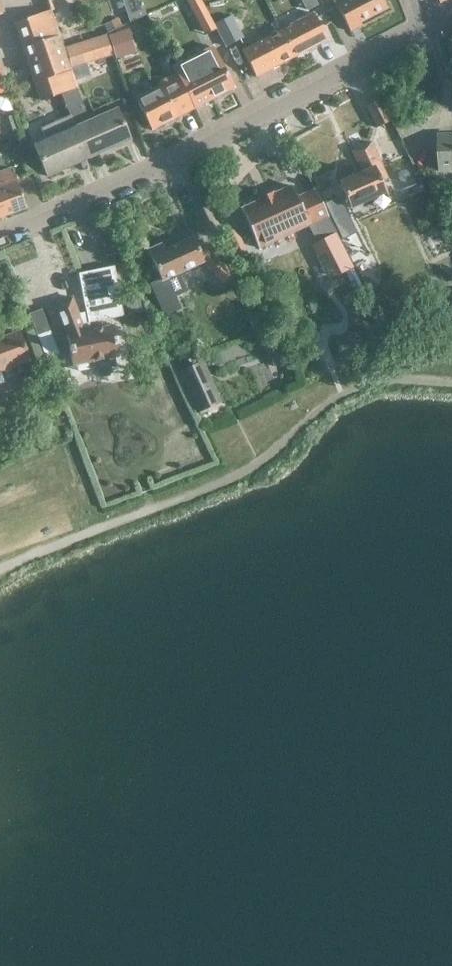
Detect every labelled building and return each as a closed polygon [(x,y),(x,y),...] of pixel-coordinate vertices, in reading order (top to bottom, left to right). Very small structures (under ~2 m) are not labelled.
[(319,0),(306,0),(311,11),(322,5),(319,0)] [(386,8),(382,0),(344,0),(335,4),(349,31),(361,26),(359,23),(386,8)] [(17,22),(15,23),(34,82),(40,99),(60,92),(75,87),(69,69),(112,56),(106,35),(62,49),(50,11),(17,22)] [(281,31),(294,56),(326,39),(313,13),(289,26),(289,27),(281,31)] [(231,16),(214,25),(223,42),(226,48),(243,39),(231,16)] [(294,56),(281,31),(280,30),(241,50),(255,76),(294,56)] [(213,47),(173,67),(176,73),(193,108),(233,88),(213,47)] [(193,108),(176,73),(157,82),(160,89),(137,101),(151,129),(193,108)] [(75,87),(60,92),(70,115),(85,151),(98,145),(101,153),(129,140),(116,109),(89,121),(84,109),(75,87)] [(377,127),(392,120),(381,99),(366,106),(377,127)] [(85,151),(70,115),(40,128),(45,140),(33,145),(47,176),(75,164),(72,157),(85,151)] [(439,135),(440,173),(451,172),(451,134),(439,135)] [(381,181),(387,178),(371,143),(352,151),(361,173),(339,183),(350,207),(385,191),(381,181)] [(25,208),(10,168),(0,172),(0,217),(25,208)] [(339,183),(324,190),(342,230),(357,223),(339,183)] [(261,199),(242,207),(261,253),(298,236),(313,238),(333,227),(331,222),(320,203),(313,189),(296,198),(291,186),(272,194),(271,192),(270,193),(260,197),(261,199)] [(208,235),(220,229),(208,206),(196,213),(208,235)] [(185,292),(177,273),(203,262),(222,282),(232,272),(207,248),(199,251),(193,237),(165,249),(163,243),(148,250),(161,280),(151,285),(164,315),(179,308),(174,297),(185,292)] [(89,323),(124,316),(114,267),(78,274),(87,317),(81,319),(72,297),(55,304),(67,335),(72,365),(119,356),(113,326),(91,330),(89,323)] [(30,361),(19,332),(0,340),(0,372),(30,361)] [(50,332),(37,336),(46,360),(59,355),(50,332)] [(198,410),(219,401),(202,364),(182,373),(198,410)]
